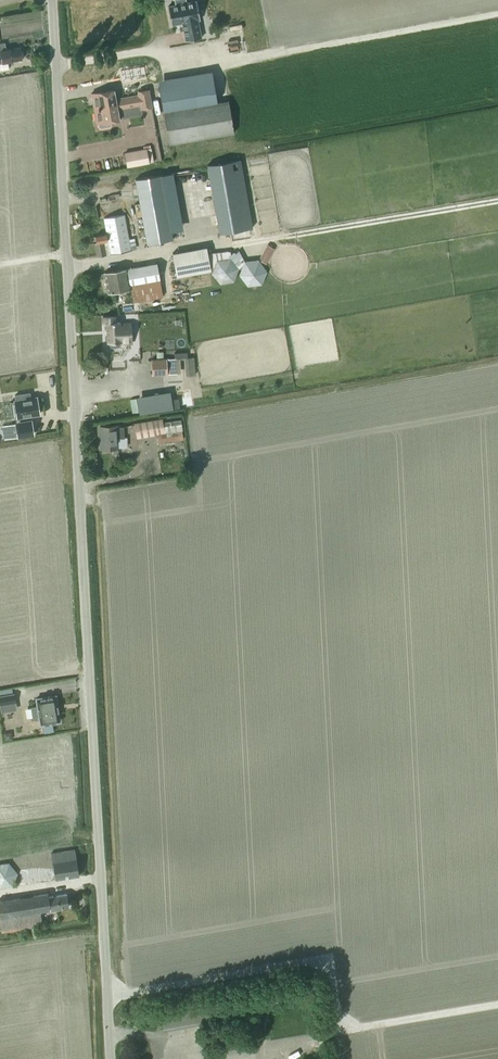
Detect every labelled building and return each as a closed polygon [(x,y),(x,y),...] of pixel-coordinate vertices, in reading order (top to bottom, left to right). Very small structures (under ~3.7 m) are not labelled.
[(172,25),(182,23),(185,41),(202,38),(198,20),(200,20),(196,0),(186,2),(186,0),(174,0),(175,5),(168,6),(172,25)] [(21,58),(20,47),(6,49),(5,42),(0,43),(0,62),(21,58)] [(136,85),(147,83),(145,73),(134,75),(136,85)] [(234,132),(228,100),(217,102),(213,78),(159,87),(169,144),(234,132)] [(114,89),(91,94),(94,108),(123,103),(139,100),(138,95),(122,98),(116,99),(114,89)] [(123,103),(94,108),(96,123),(98,123),(98,126),(100,128),(110,126),(111,124),(111,121),(119,119),(117,109),(124,108),(140,105),(141,109),(152,107),(148,90),(138,91),(138,95),(139,100),(123,103)] [(152,148),(124,153),(126,167),(155,162),(152,148)] [(240,159),(207,165),(219,233),(252,228),(240,159)] [(147,243),(173,239),(161,174),(135,179),(147,243)] [(96,242),(94,242),(96,256),(110,253),(131,250),(124,214),(104,218),(107,234),(95,236),(96,242)] [(211,270),(211,267),(208,253),(206,246),(172,253),(176,276),(211,270)] [(107,292),(130,288),(133,302),(163,296),(160,279),(156,262),(127,268),(104,272),(107,292)] [(212,286),(210,272),(177,277),(180,291),(212,286)] [(120,341),(121,341),(121,344),(131,343),(130,322),(116,323),(115,316),(103,317),(103,324),(106,324),(107,342),(110,342),(110,345),(112,347),(118,347),(120,344),(120,341)] [(185,357),(186,375),(195,374),(194,357),(185,357)] [(151,374),(167,373),(177,373),(176,358),(151,359),(151,374)] [(30,398),(30,396),(29,393),(15,395),(16,400),(15,400),(15,402),(10,403),(12,417),(15,417),(16,423),(15,423),(15,424),(2,426),(4,438),(17,437),(17,438),(34,435),(32,419),(20,421),(19,417),(39,414),(36,397),(30,398)] [(164,404),(143,406),(144,414),(165,411),(164,404)] [(181,419),(162,422),(162,420),(162,419),(135,423),(137,438),(156,435),(157,443),(183,440),(182,430),(181,419)] [(118,427),(99,428),(100,447),(118,446),(118,447),(127,446),(127,437),(124,437),(123,426),(118,427)] [(0,704),(15,702),(14,693),(0,696),(0,703),(0,704)] [(39,716),(40,724),(60,721),(56,695),(36,698),(38,708),(31,708),(33,717),(39,716)] [(55,879),(79,875),(75,849),(51,853),(55,879)] [(1,931),(42,925),(40,911),(68,906),(66,894),(49,896),(48,893),(0,901),(0,925),(1,931)]
